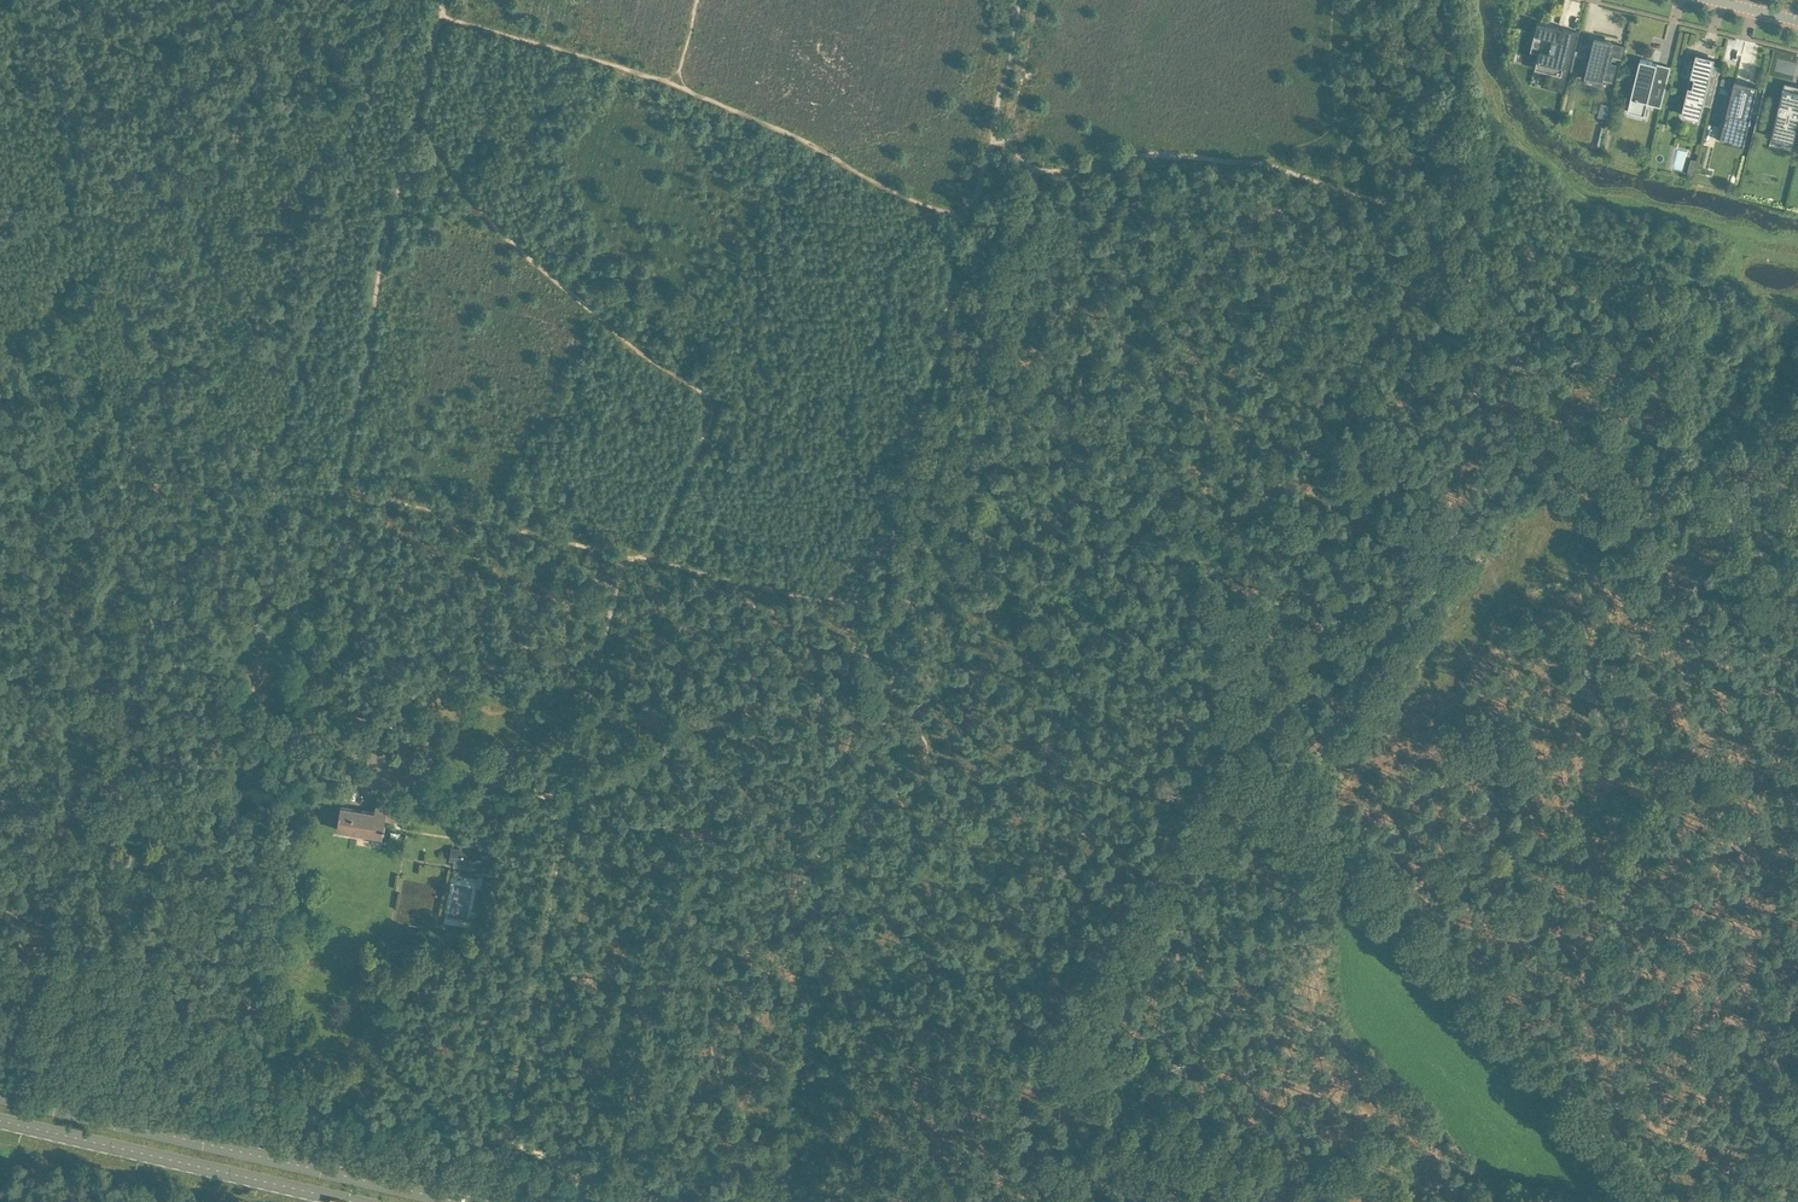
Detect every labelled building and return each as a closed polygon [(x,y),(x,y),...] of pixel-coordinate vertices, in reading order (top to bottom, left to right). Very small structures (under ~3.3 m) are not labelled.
[(1537,22),(1534,33),(1542,35),(1542,37),(1538,37),(1535,49),(1541,50),(1539,57),(1538,57),(1536,62),(1538,62),(1537,66),(1541,67),(1541,68),(1546,69),(1548,69),(1552,69),(1548,86),(1544,85),(1543,86),(1562,91),(1577,30),(1575,30),(1573,42),(1569,41),(1572,29),(1563,27),(1560,39),(1556,38),(1559,26),(1537,21),(1537,22)] [(1595,37),(1586,75),(1598,78),(1597,79),(1603,81),(1604,79),(1613,81),(1617,63),(1612,62),(1613,56),(1622,58),(1625,45),(1613,42),(1595,37)] [(1695,59),(1692,58),(1691,58),(1687,74),(1691,75),(1682,114),(1701,118),(1704,104),(1711,105),(1721,66),(1714,64),(1716,57),(1697,52),(1695,59)] [(1648,103),(1661,106),(1671,66),(1670,66),(1653,61),(1641,58),(1628,111),(1629,111),(1644,115),(1645,115),(1648,103)] [(1759,85),(1749,83),(1736,80),(1735,79),(1723,130),(1721,139),(1720,140),(1722,140),(1733,143),(1744,146),(1749,122),(1751,123),(1752,119),(1750,119),(1759,85)] [(1722,79),(1721,85),(1730,88),(1731,82),(1722,79)] [(1792,83),(1785,81),(1771,137),(1772,137),(1773,134),(1794,139),(1793,142),(1794,142),(1797,126),(1797,91),(1790,89),(1792,83)] [(372,732),(369,746),(376,748),(379,734),(372,732)] [(386,735),(383,749),(390,751),(394,737),(386,735)] [(353,831),(372,834),(382,836),(382,835),(383,835),(384,827),(385,827),(386,825),(385,824),(386,818),(404,821),(406,803),(377,799),(375,814),(343,809),(343,808),(342,808),(338,831),(339,831),(339,830),(351,832),(351,833),(352,833),(353,831)] [(451,848),(450,860),(455,860),(474,863),(486,865),(488,853),(475,851),(451,848)] [(485,873),(482,886),(491,888),(494,875),(485,873)]
